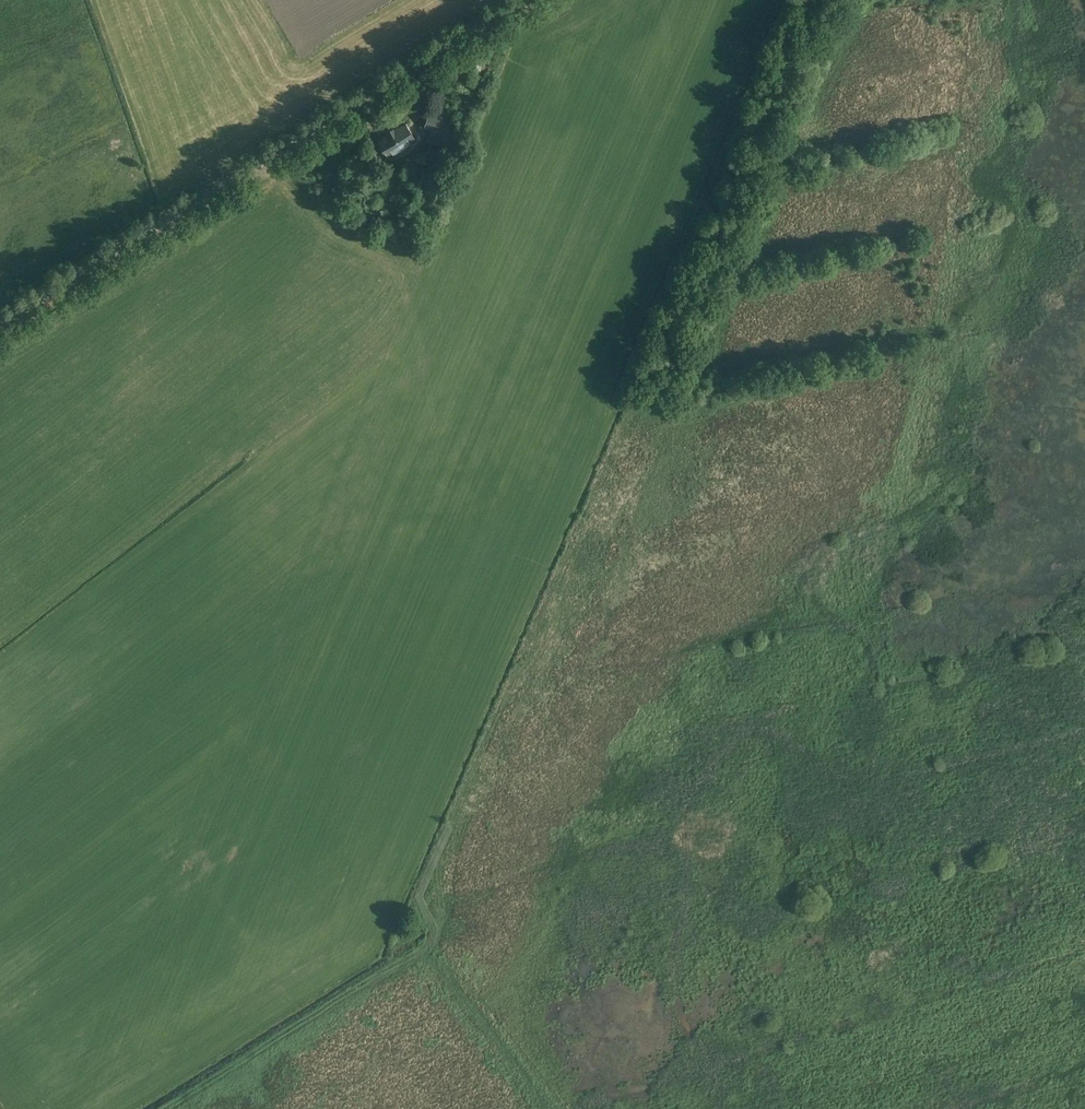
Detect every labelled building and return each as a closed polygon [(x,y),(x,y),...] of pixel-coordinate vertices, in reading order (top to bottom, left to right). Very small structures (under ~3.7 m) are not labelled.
[(450,117),(431,111),(425,129),(431,131),(428,141),(450,148),(454,134),(449,133),(455,114),(451,113),(450,117)] [(415,137),(406,124),(394,129),(394,128),(389,131),(389,132),(379,140),(387,154),(402,148),(415,137)]
